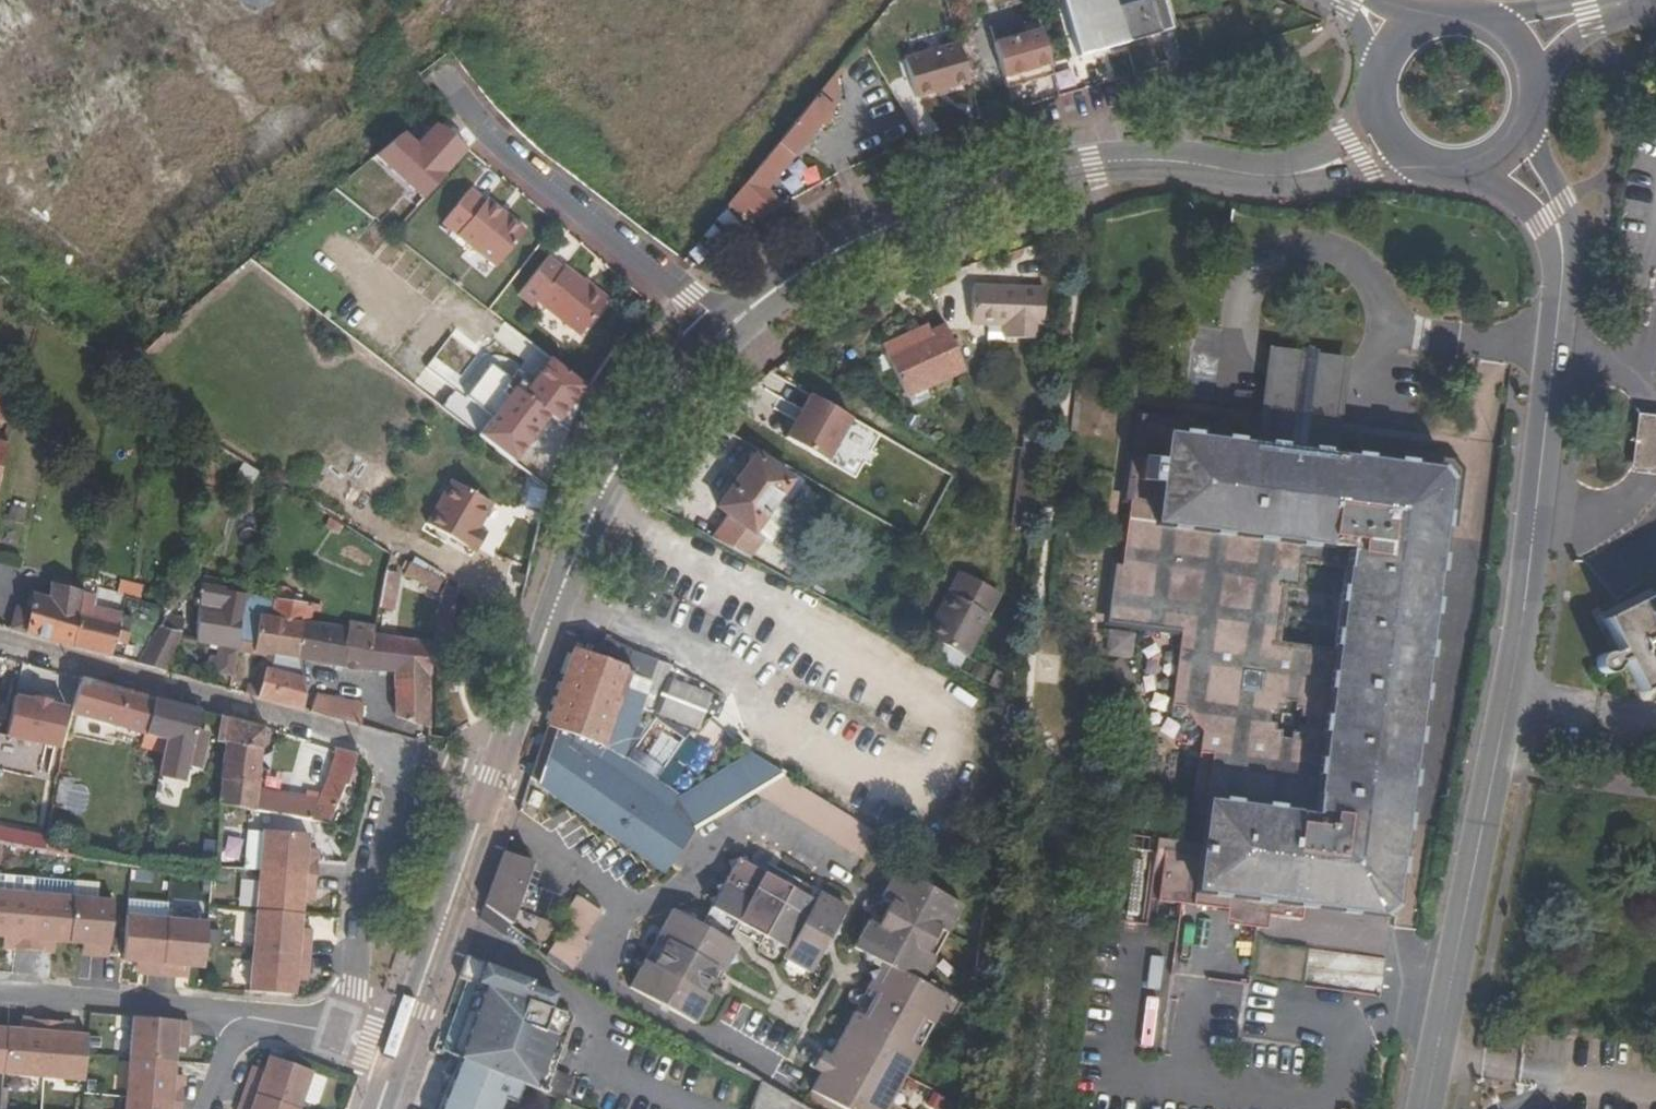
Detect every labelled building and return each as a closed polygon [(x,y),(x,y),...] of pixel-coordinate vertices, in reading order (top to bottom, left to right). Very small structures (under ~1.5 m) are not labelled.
[(1114,8),(1111,0),(1060,0),(1076,55),(1090,52),(1124,43),(1123,42),(1114,8)] [(1114,8),(1142,0),(1111,0),(1114,8)] [(1123,42),(1169,29),(1161,0),(1142,0),(1114,8),(1123,42)] [(1054,24),(1051,8),(1036,13),(1040,28),(1054,24)] [(994,44),(1022,36),(1020,26),(1003,32),(1002,29),(990,33),(994,44)] [(1022,36),(994,44),(991,44),(993,51),(981,55),(988,82),(1032,70),(1022,36)] [(956,44),(901,61),(912,100),(967,83),(956,44)] [(965,58),(976,55),(974,46),(963,49),(965,58)] [(1119,72),(1130,70),(1127,53),(1109,57),(1108,52),(1075,59),(1080,85),(1120,77),(1119,72)] [(747,210),(760,220),(780,205),(779,203),(762,191),(766,187),(815,127),(819,130),(827,119),(825,114),(835,101),(832,74),(727,205),(742,217),(747,210)] [(762,191),(779,203),(781,200),(766,187),(762,191)] [(494,267),(524,232),(485,200),(483,202),(468,190),(440,224),(494,267)] [(604,304),(560,269),(532,304),(576,338),(604,304)] [(1004,324),(1004,338),(1039,339),(1040,326),(1044,326),(1046,289),(971,287),(971,323),(1004,324)] [(902,397),(964,370),(944,325),(927,333),(884,352),(902,397)] [(884,352),(927,333),(924,326),(881,345),(884,352)] [(1263,344),(1250,444),(1265,445),(1268,421),(1319,427),(1316,452),(1332,454),(1344,354),(1263,344)] [(569,395),(577,384),(556,369),(548,380),(569,395)] [(804,440),(821,409),(781,385),(762,416),(804,440)] [(8,445),(17,404),(0,399),(0,443),(8,445)] [(821,451),(839,419),(821,409),(804,440),(821,451)] [(1400,452),(1397,463),(1332,454),(1316,452),(1319,427),(1268,421),(1265,445),(1250,444),(1184,433),(1185,419),(1135,414),(1130,453),(1126,455),(1123,476),(1126,479),(1116,564),(1110,563),(1103,620),(1176,630),(1165,716),(1175,718),(1174,728),(1185,730),(1184,740),(1196,742),(1195,750),(1206,752),(1188,904),(1232,910),(1231,923),(1253,926),(1255,912),(1298,918),(1300,903),(1387,914),(1437,518),(1449,519),(1455,468),(1448,458),(1400,452)] [(1628,476),(1655,480),(1655,421),(1635,419),(1628,476)] [(1022,452),(1041,454),(1043,442),(1024,438),(1022,452)] [(727,514),(709,539),(746,558),(760,538),(751,532),(775,498),(784,504),(799,481),(791,476),(787,479),(753,455),(716,506),(727,514)] [(476,532),(490,504),(448,482),(424,529),(475,555),(485,536),(476,532)] [(408,559),(399,582),(434,597),(444,574),(408,559)] [(83,569),(80,595),(73,647),(134,664),(156,609),(146,606),(141,603),(134,601),(124,598),(119,613),(94,604),(97,578),(92,577),(93,572),(83,569)] [(213,673),(231,678),(239,650),(252,597),(218,590),(220,579),(210,577),(195,639),(226,647),(226,650),(219,652),(213,673)] [(218,590),(252,597),(255,588),(220,579),(218,590)] [(118,581),(113,593),(124,598),(134,601),(138,587),(118,581)] [(291,586),(285,586),(283,598),(300,602),(301,597),(296,596),(291,586)] [(14,609),(8,629),(73,647),(80,595),(53,587),(48,601),(33,597),(28,613),(14,609)] [(1601,620),(1616,651),(1610,654),(1606,653),(1602,653),(1599,654),(1597,656),(1595,659),(1594,662),(1594,665),(1594,669),(1596,671),(1598,674),(1600,675),(1603,676),(1606,676),(1609,675),(1611,673),(1614,670),(1615,667),(1616,667),(1623,665),(1637,694),(1655,684),(1655,594),(1601,620)] [(941,615),(927,641),(962,658),(984,616),(943,596),(935,612),(941,615)] [(303,695),(297,659),(305,622),(308,604),(300,602),(283,598),(279,602),(252,597),(239,650),(268,656),(256,698),(302,710),(303,695)] [(467,609),(470,602),(456,597),(454,616),(464,618),(467,609)] [(156,609),(169,615),(175,606),(164,601),(156,609)] [(183,623),(169,615),(156,609),(134,664),(164,672),(183,623)] [(935,612),(922,638),(927,641),(941,615),(935,612)] [(297,659),(343,667),(349,630),(305,622),(297,659)] [(372,670),(395,673),(399,638),(375,634),(375,629),(350,623),(349,630),(343,667),(372,670)] [(481,655),(488,657),(493,659),(498,640),(499,636),(489,633),(481,655)] [(650,669),(603,636),(596,656),(575,648),(529,779),(664,873),(691,833),(753,795),(781,777),(755,760),(681,799),(622,757),(650,669)] [(430,676),(433,643),(399,638),(395,673),(430,676)] [(493,659),(500,661),(506,644),(498,640),(493,659)] [(395,716),(427,727),(428,718),(430,676),(395,673),(395,716)] [(143,746),(141,755),(164,761),(167,740),(147,733),(154,699),(80,679),(73,714),(132,731),(129,741),(143,746)] [(669,679),(655,717),(699,733),(713,695),(669,679)] [(315,695),(310,712),(328,717),(332,698),(315,695)] [(360,725),(362,704),(338,699),(332,698),(328,717),(360,725)] [(192,747),(199,712),(154,699),(147,733),(167,740),(192,747)] [(38,741),(66,748),(73,714),(45,709),(38,741)] [(226,734),(225,744),(260,751),(263,729),(221,718),(218,730),(226,734)] [(427,737),(444,741),(446,722),(428,718),(427,727),(427,737)] [(260,751),(225,744),(218,804),(285,816),(287,801),(271,797),(270,802),(253,798),(260,751)] [(309,781),(321,785),(332,750),(321,746),(309,781)] [(347,782),(353,765),(356,755),(335,748),(326,782),(311,821),(329,825),(345,783),(347,782)] [(1206,752),(1195,750),(1184,840),(1177,903),(1188,904),(1206,752)] [(864,862),(878,837),(781,777),(753,795),(864,862)] [(539,806),(543,794),(532,790),(528,803),(539,806)] [(243,871),(258,873),(316,877),(317,859),(312,859),(313,849),(308,848),(308,836),(245,833),(243,871)] [(1156,876),(1153,900),(1177,903),(1184,840),(1153,837),(1149,874),(1156,876)] [(35,839),(33,849),(39,851),(46,852),(48,840),(35,839)] [(532,862),(503,852),(484,906),(510,924),(532,862)] [(733,887),(724,883),(711,908),(736,922),(761,936),(768,939),(771,949),(781,947),(788,951),(785,958),(811,973),(847,908),(820,893),(815,900),(756,867),(749,864),(748,858),(730,862),(731,871),(739,874),(733,887)] [(820,893),(761,859),(756,867),(815,900),(820,893)] [(739,874),(731,871),(724,883),(733,887),(739,874)] [(258,873),(254,913),(301,916),(303,902),(308,902),(308,892),(315,892),(316,877),(258,873)] [(892,960),(924,978),(933,960),(924,955),(938,933),(946,936),(961,909),(897,874),(883,900),(890,904),(878,928),(869,924),(855,951),(866,958),(867,966),(881,964),(886,968),(892,960)] [(14,952),(30,953),(35,897),(0,894),(0,940),(4,941),(4,945),(14,946),(14,952)] [(571,968),(589,942),(584,938),(601,913),(576,895),(559,921),(564,925),(547,951),(571,968)] [(58,945),(71,946),(75,900),(35,897),(30,953),(47,955),(48,949),(58,951),(58,945)] [(111,960),(116,903),(75,900),(71,946),(85,947),(84,952),(93,953),(93,958),(111,960)] [(871,909),(873,917),(869,924),(878,928),(890,904),(883,900),(878,907),(871,909)] [(510,924),(484,906),(479,920),(503,936),(510,924)] [(736,922),(711,908),(701,926),(726,939),(731,930),(736,922)] [(627,990),(692,1026),(706,999),(700,994),(711,972),(720,974),(736,945),(726,939),(701,926),(672,910),(655,939),(663,944),(651,966),(642,963),(627,990)] [(249,945),(249,913),(236,913),(236,945),(249,945)] [(300,929),(301,916),(254,913),(251,952),(309,957),(310,940),(305,940),(305,929),(300,929)] [(147,976),(163,977),(168,920),(128,917),(124,963),(138,965),(138,970),(148,972),(147,976)] [(192,968),(204,969),(206,948),(208,923),(168,920),(163,977),(191,979),(192,968)] [(736,922),(731,930),(758,944),(761,936),(736,922)] [(924,955),(933,960),(946,936),(938,933),(924,955)] [(663,944),(655,939),(642,963),(651,966),(663,944)] [(309,957),(251,952),(248,991),(295,996),(296,980),(301,980),(302,971),(308,971),(309,957)] [(449,1055),(521,1085),(569,1104),(578,1077),(554,1070),(573,1014),(551,1007),(556,991),(531,982),(533,978),(466,956),(459,977),(475,982),(449,1055)] [(1149,958),(1146,989),(1158,990),(1161,959),(1149,958)] [(886,968),(919,986),(924,978),(892,960),(886,968)] [(810,1093),(839,1108),(887,1108),(919,1051),(911,1047),(924,1022),(932,1026),(946,1001),(919,986),(886,968),(881,964),(876,974),(870,977),(870,984),(866,992),(874,996),(860,1018),(853,1015),(829,1059),(820,1075),(810,1093)] [(700,994),(706,999),(710,992),(719,988),(717,981),(720,974),(711,972),(700,994)] [(874,996),(866,992),(853,1015),(860,1018),(874,996)] [(133,1019),(130,1060),(175,1063),(177,1049),(184,1049),(184,1040),(189,1040),(190,1023),(133,1019)] [(3,1078),(43,1081),(48,1024),(32,1022),(31,1028),(23,1027),(23,1032),(8,1031),(3,1078)] [(911,1047),(919,1051),(932,1026),(924,1022),(911,1047)] [(43,1081),(83,1084),(86,1057),(88,1037),(73,1035),(73,1031),(64,1030),(65,1025),(48,1024),(43,1081)] [(820,1075),(829,1059),(819,1053),(808,1058),(810,1070),(820,1075)] [(449,1055),(441,1074),(450,1077),(437,1108),(498,1108),(503,1098),(514,1102),(521,1085),(449,1055)] [(245,1092),(293,1108),(300,1108),(303,1101),(321,1106),(330,1079),(269,1056),(264,1070),(259,1069),(255,1083),(249,1080),(245,1092)] [(175,1076),(175,1063),(130,1060),(127,1100),(184,1104),(185,1088),(180,1087),(181,1077),(175,1076)] [(787,1100),(759,1084),(751,1105),(762,1108),(783,1108),(787,1100)] [(245,1092),(239,1107),(244,1108),(293,1108),(245,1092)] [(127,1100),(126,1108),(183,1108),(184,1104),(127,1100)]
